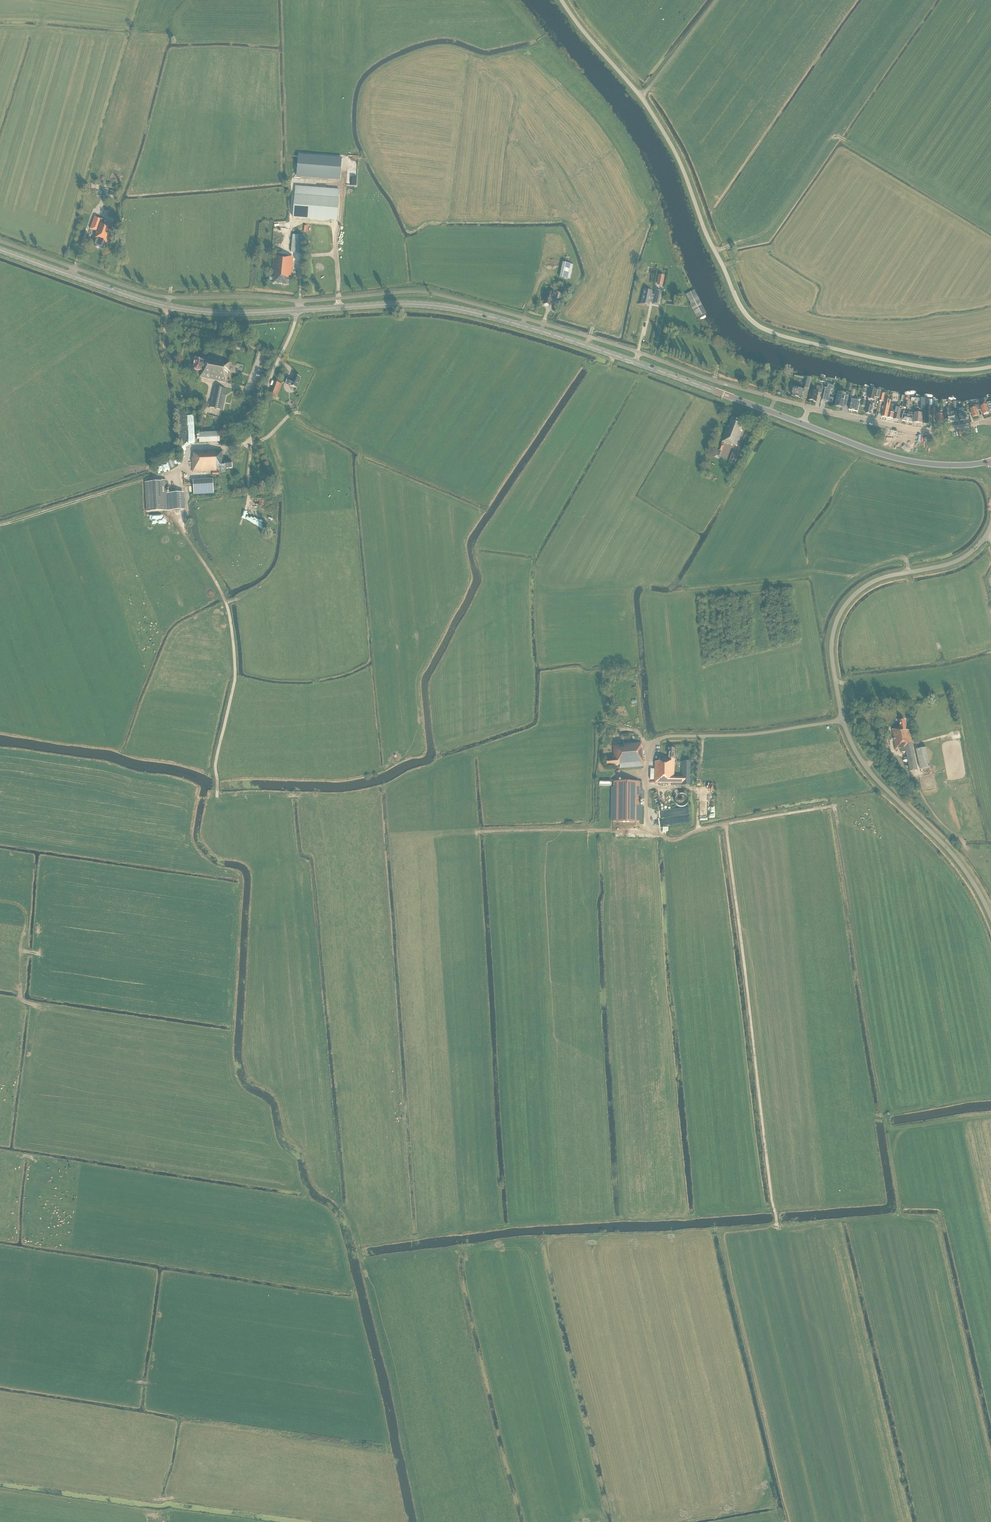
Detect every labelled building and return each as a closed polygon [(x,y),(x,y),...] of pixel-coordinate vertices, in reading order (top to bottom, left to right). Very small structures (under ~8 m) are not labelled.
[(340,180),(342,159),(298,155),(296,176),(340,180)] [(337,220),(338,199),(339,189),(295,186),(293,217),(337,220)] [(111,206),(108,215),(116,217),(118,208),(111,206)] [(95,217),(90,229),(96,231),(96,232),(97,232),(95,238),(94,237),(93,239),(96,240),(93,247),(103,250),(105,243),(108,244),(111,235),(114,228),(109,227),(110,226),(104,224),(105,220),(95,217)] [(303,253),(304,241),(304,236),(293,235),(291,252),(296,252),(296,253),(303,253)] [(291,276),(293,257),(288,256),(288,255),(274,254),(272,277),(273,278),(273,283),(273,284),(288,285),(289,276),(291,276)] [(570,280),(573,265),(562,262),(559,277),(570,280)] [(652,294),(645,293),(642,306),(649,307),(650,303),(653,303),(652,304),(658,306),(661,292),(655,291),(654,296),(652,295),(652,294)] [(554,297),(555,294),(551,293),(550,297),(546,296),(544,304),(550,306),(553,297),(554,297)] [(230,361),(208,357),(208,359),(204,358),(204,359),(196,358),(193,369),(202,371),(200,377),(225,383),(226,378),(227,378),(230,361)] [(296,389),(301,378),(295,375),(293,380),(288,378),(285,384),(296,389)] [(812,376),(808,375),(804,390),(794,387),(792,396),(796,397),(796,398),(798,399),(799,398),(803,399),(803,397),(807,398),(812,376)] [(277,399),(282,384),(274,381),(269,396),(277,399)] [(834,385),(828,384),(827,388),(826,388),(823,400),(833,403),(834,398),(829,397),(831,389),(833,389),(834,385)] [(225,396),(227,389),(215,386),(211,401),(209,401),(208,407),(220,409),(223,395),(225,396)] [(816,402),(818,393),(822,394),(823,387),(817,386),(816,391),(815,392),(811,391),(809,400),(816,402)] [(855,401),(856,398),(854,398),(856,390),(852,389),(850,397),(853,397),(852,400),(851,400),(849,410),(858,412),(860,402),(855,401)] [(880,390),(870,389),(868,398),(870,398),(870,399),(874,400),(875,397),(878,398),(880,390)] [(846,395),(839,393),(836,407),(839,407),(840,406),(843,407),(844,401),(847,402),(848,396),(846,395)] [(890,405),(890,404),(891,401),(885,400),(882,417),(887,418),(890,405)] [(986,405),(985,402),(983,403),(984,406),(981,407),(983,415),(989,413),(987,405),(986,405)] [(893,419),(896,405),(890,404),(890,405),(887,418),(893,419)] [(976,408),(975,405),(972,406),(973,408),(970,409),(973,418),(978,416),(976,408)] [(937,416),(936,408),(932,408),(933,418),(936,418),(937,424),(943,423),(942,411),(940,411),(940,415),(937,416)] [(950,413),(951,422),(958,421),(956,412),(952,413),(951,409),(949,409),(950,413)] [(965,413),(964,409),(957,411),(958,414),(959,414),(960,421),(965,419),(965,420),(966,419),(966,420),(968,420),(968,419),(967,412),(965,413)] [(913,423),(914,417),(914,414),(904,411),(902,421),(906,422),(909,422),(913,423)] [(195,433),(195,413),(186,414),(186,425),(182,425),(182,434),(195,433)] [(737,420),(733,419),(733,418),(732,419),(729,427),(728,426),(719,450),(722,451),(725,443),(732,446),(733,445),(737,446),(742,432),(740,431),(743,423),(744,422),(743,422),(739,421),(740,420),(737,419),(737,420)] [(199,443),(220,442),(219,432),(199,433),(199,443)] [(223,462),(222,450),(193,451),(193,457),(192,457),(193,472),(219,471),(219,469),(225,469),(232,468),(232,462),(223,462)] [(735,464),(738,455),(733,453),(729,462),(735,464)] [(194,495),(214,494),(213,479),(193,480),(194,495)] [(184,510),(183,493),(167,494),(166,480),(158,481),(158,482),(145,483),(147,512),(184,510)] [(906,730),(905,720),(900,721),(901,727),(897,728),(892,729),(896,749),(900,748),(901,752),(906,751),(910,771),(917,770),(909,730),(906,730)] [(641,748),(641,742),(621,744),(621,745),(613,745),(614,759),(606,760),(606,766),(619,765),(620,768),(644,766),(642,748),(641,748)] [(674,759),(674,748),(669,748),(668,758),(662,758),(662,757),(659,756),(659,762),(655,762),(654,783),(673,783),(673,785),(689,786),(690,762),(682,762),(682,777),(674,776),(675,759),(674,759)] [(920,769),(930,767),(926,748),(916,750),(920,769)] [(613,786),(613,822),(639,822),(640,800),(644,800),(644,791),(642,791),(642,782),(640,782),(640,781),(613,781),(613,786)] [(681,807),(682,807),(683,807),(684,806),(685,806),(686,805),(686,804),(687,803),(688,801),(688,800),(688,799),(687,798),(687,797),(686,797),(686,796),(685,795),(684,794),(683,794),(682,794),(681,794),(680,794),(679,794),(678,794),(677,795),(676,796),(676,797),(675,797),(675,798),(674,799),(674,800),(674,801),(675,803),(676,804),(676,805),(677,806),(678,806),(679,807),(680,807),(681,807)]
